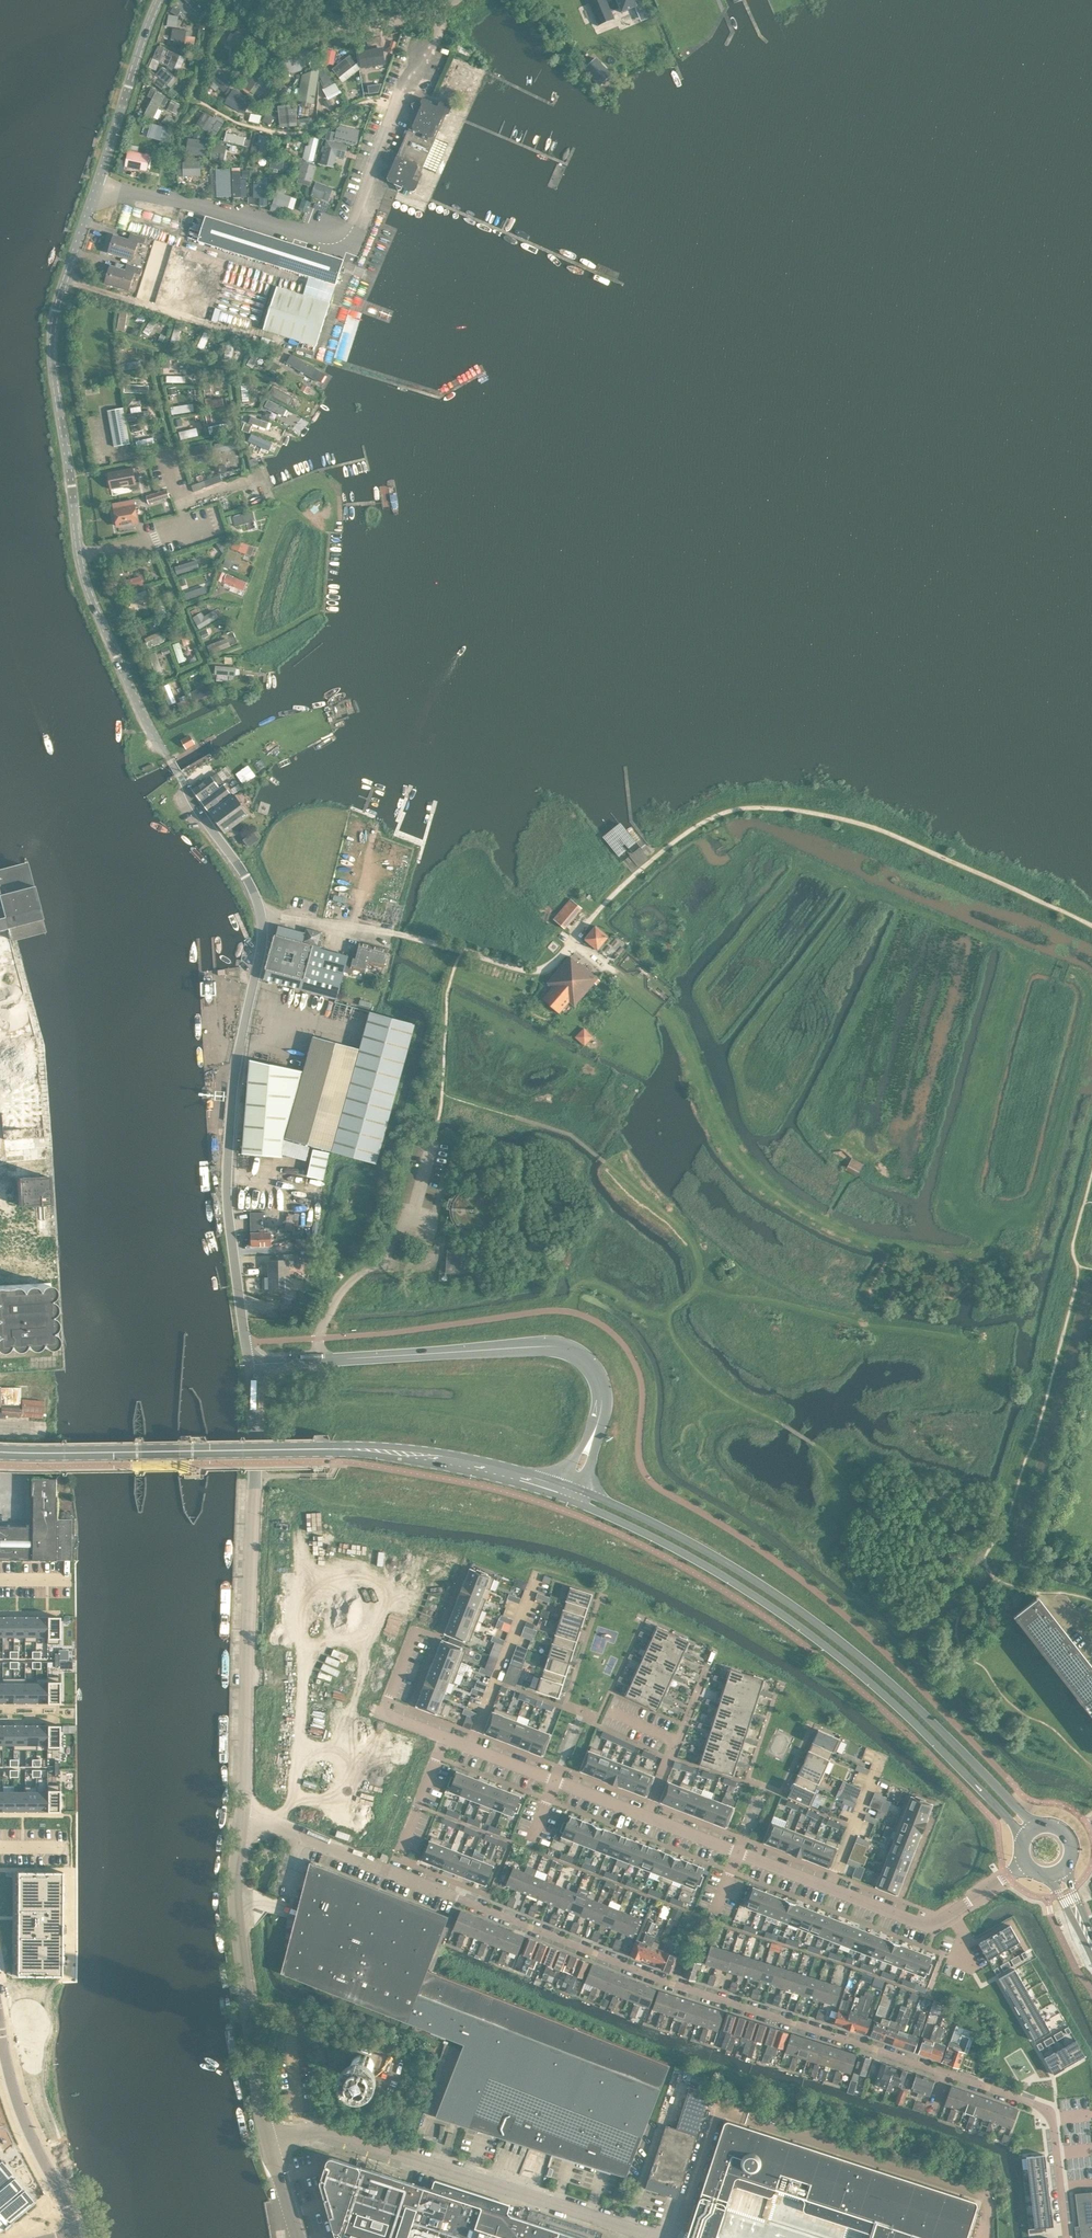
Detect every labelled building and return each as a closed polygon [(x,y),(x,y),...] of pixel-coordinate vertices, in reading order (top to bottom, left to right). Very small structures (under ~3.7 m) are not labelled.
[(200,15),(205,9),(195,0),(184,0),(200,15)] [(217,12),(225,16),(230,6),(236,9),(238,3),(233,0),(224,0),(217,12)] [(598,26),(599,25),(598,25),(614,19),(615,19),(612,11),(620,8),(621,12),(635,7),(643,3),(641,0),(637,0),(635,1),(635,0),(611,0),(608,1),(607,0),(587,0),(598,26)] [(170,11),(177,16),(180,11),(173,7),(170,11)] [(178,16),(169,15),(168,26),(176,27),(178,16)] [(248,35),(250,30),(246,27),(238,28),(235,32),(236,32),(227,46),(234,50),(238,53),(248,35)] [(186,30),(172,28),(170,39),(173,39),(173,45),(193,47),(194,37),(186,36),(186,30)] [(268,32),(254,37),(260,53),(274,48),(268,32)] [(274,53),(284,57),(289,43),(279,39),(274,53)] [(286,56),(285,69),(292,73),(301,70),(310,51),(291,43),(286,56)] [(164,48),(158,46),(156,50),(153,58),(159,60),(161,54),(162,52),(164,48)] [(383,48),(358,52),(361,67),(386,62),(383,48)] [(336,51),(326,50),(324,63),(333,64),(336,51)] [(174,68),(179,56),(167,51),(167,52),(165,51),(163,56),(165,57),(163,61),(168,63),(167,65),(174,68)] [(313,56),(309,65),(312,71),(319,69),(324,57),(319,55),(318,58),(313,56)] [(230,62),(236,65),(239,59),(232,57),(230,62)] [(330,70),(333,74),(336,79),(338,78),(339,79),(344,77),(343,75),(352,68),(348,63),(345,59),(330,70)] [(595,59),(584,70),(600,86),(611,75),(595,59)] [(150,70),(146,81),(152,82),(160,90),(165,85),(166,86),(174,76),(167,70),(167,71),(162,67),(155,75),(150,70)] [(214,72),(209,78),(211,80),(219,88),(223,92),(229,86),(233,81),(237,74),(239,72),(235,69),(228,76),(218,67),(218,68),(217,68),(214,71),(214,72)] [(243,87),(250,92),(260,77),(249,69),(246,74),(243,72),(234,84),(242,90),(243,87)] [(302,74),(298,100),(314,103),(320,69),(319,69),(312,71),(302,74)] [(339,91),(335,82),(335,83),(325,73),(326,72),(321,69),(319,76),(324,88),(323,89),(327,97),(339,91)] [(153,119),(160,104),(164,106),(168,99),(164,97),(164,96),(156,91),(156,90),(151,88),(147,96),(152,98),(144,116),(153,119)] [(225,103),(244,113),(249,104),(244,100),(246,97),(233,89),(225,103)] [(435,138),(445,115),(446,115),(448,114),(451,108),(450,105),(442,101),(439,102),(437,107),(431,104),(430,101),(424,98),(421,100),(421,101),(422,104),(418,113),(416,112),(414,116),(415,116),(414,120),(413,120),(409,128),(410,131),(405,143),(402,144),(399,152),(399,155),(397,161),(394,162),(393,164),(387,178),(388,181),(397,185),(396,187),(398,190),(401,189),(402,187),(412,192),(415,191),(421,176),(422,174),(421,172),(422,167),(435,172),(448,144),(435,138)] [(181,105),(171,100),(166,109),(176,114),(181,105)] [(295,104),(278,106),(280,127),(297,125),(295,104)] [(261,115),(251,113),(248,121),(259,123),(261,115)] [(269,124),(273,117),(266,114),(263,121),(269,124)] [(224,120),(217,115),(215,119),(209,115),(202,128),(208,131),(206,133),(213,138),(217,132),(212,129),(213,127),(215,129),(220,122),(222,124),(224,120)] [(311,118),(297,120),(298,127),(311,125),(311,118)] [(150,123),(146,136),(167,142),(171,129),(150,123)] [(336,133),(334,140),(356,145),(359,130),(340,126),(337,128),(336,133)] [(328,131),(326,140),(327,140),(334,142),(334,140),(336,133),(328,131)] [(226,133),(224,142),(243,146),(245,137),(232,134),(226,133)] [(261,136),(257,154),(265,156),(269,138),(261,136)] [(313,161),(318,139),(309,137),(307,145),(304,145),(301,159),(313,161)] [(189,143),(188,154),(201,155),(207,156),(207,155),(208,148),(209,140),(201,139),(193,138),(190,138),(189,143)] [(320,164),(333,167),(336,156),(343,158),(347,145),(334,142),(327,140),(326,140),(325,145),(322,145),(321,151),(323,152),(320,164)] [(211,151),(210,160),(223,163),(225,154),(226,145),(212,143),(211,151)] [(128,150),(125,166),(146,170),(150,155),(137,152),(138,146),(129,144),(128,150)] [(272,156),(270,167),(282,169),(284,158),(272,156)] [(184,158),(184,175),(200,174),(199,158),(184,158)] [(125,166),(126,160),(121,159),(118,170),(118,172),(123,173),(125,166)] [(316,166),(301,162),(297,178),(298,178),(297,182),(310,186),(310,182),(312,182),(316,166)] [(229,169),(215,169),(216,197),(231,196),(229,169)] [(240,171),(232,171),(233,197),(241,197),(240,171)] [(259,177),(259,205),(267,206),(267,177),(259,177)] [(315,182),(311,195),(324,200),(328,201),(333,188),(329,186),(315,182)] [(278,187),(272,202),(287,207),(291,197),(283,195),(285,189),(278,187)] [(310,201),(303,199),(300,208),(306,211),(310,201)] [(323,209),(325,202),(316,199),(314,206),(323,209)] [(272,205),(270,211),(278,214),(280,208),(272,205)] [(309,276),(335,285),(340,270),(343,260),(205,216),(197,241),(309,276)] [(114,235),(108,252),(132,260),(138,243),(144,245),(146,238),(133,234),(131,241),(114,235)] [(166,303),(179,245),(153,239),(139,297),(166,303)] [(110,265),(105,282),(129,290),(134,273),(140,275),(142,269),(129,265),(127,271),(110,265)] [(303,295),(329,304),(335,285),(309,276),(303,295)] [(189,277),(179,311),(204,318),(214,284),(189,277)] [(263,329),(316,346),(329,304),(303,295),(277,287),(263,329)] [(118,328),(126,329),(128,313),(120,312),(118,328)] [(328,375),(293,355),(287,364),(323,385),(328,375)] [(273,362),(270,368),(275,371),(279,365),(273,362)] [(126,383),(126,391),(150,392),(150,384),(126,383)] [(301,390),(307,393),(310,388),(304,384),(301,390)] [(275,396),(289,404),(294,396),(280,388),(275,396)] [(127,407),(134,396),(125,398),(127,407)] [(271,411),(270,417),(276,418),(277,413),(286,415),(288,405),(267,400),(265,410),(271,411)] [(146,410),(142,410),(142,405),(129,406),(131,420),(147,418),(146,410)] [(108,410),(114,446),(129,443),(123,408),(108,410)] [(252,425),(245,423),(242,430),(249,432),(252,425)] [(130,426),(132,432),(140,430),(138,424),(130,426)] [(249,460),(251,466),(258,464),(256,458),(249,460)] [(149,467),(148,461),(137,463),(138,469),(149,467)] [(131,489),(139,488),(138,482),(135,482),(133,468),(107,472),(111,489),(131,485),(131,489)] [(198,481),(203,479),(201,473),(195,475),(198,481)] [(148,503),(169,497),(167,489),(146,496),(148,503)] [(133,514),(136,513),(133,499),(113,503),(117,524),(134,521),(133,514)] [(246,529),(258,526),(253,510),(233,515),(236,526),(245,523),(246,529)] [(234,538),(231,548),(253,555),(256,546),(234,538)] [(231,561),(225,559),(223,566),(228,568),(231,561)] [(177,572),(200,568),(198,560),(176,564),(177,572)] [(120,566),(114,568),(116,574),(122,572),(120,566)] [(216,580),(221,582),(224,574),(220,572),(216,580)] [(187,597),(207,592),(205,583),(185,588),(187,597)] [(205,614),(204,611),(194,615),(199,627),(220,617),(216,609),(205,614)] [(139,637),(145,634),(141,624),(135,627),(139,637)] [(208,635),(206,629),(200,631),(202,637),(208,635)] [(235,634),(208,642),(211,651),(238,643),(235,634)] [(188,636),(182,638),(184,644),(190,642),(188,636)] [(180,661),(186,659),(180,641),(174,643),(180,661)] [(235,681),(237,667),(216,664),(215,672),(218,672),(217,679),(235,681)] [(179,708),(189,703),(187,699),(177,704),(179,708)] [(182,741),(186,748),(195,743),(192,738),(189,740),(188,737),(182,741)] [(269,758),(277,751),(269,742),(261,750),(269,758)] [(193,789),(200,800),(219,786),(218,785),(223,781),(217,773),(212,777),(211,775),(193,789)] [(202,802),(208,810),(230,793),(224,785),(202,802)] [(235,794),(210,812),(225,833),(250,814),(235,794)] [(620,823),(603,837),(619,856),(636,842),(620,823)] [(243,839),(248,846),(258,838),(254,832),(243,839)] [(565,928),(582,908),(570,898),(553,919),(565,928)] [(337,999),(344,971),(348,956),(348,955),(320,948),(322,941),(320,940),(322,932),(306,928),(305,932),(278,925),(276,934),(275,934),(274,935),(266,969),(267,969),(265,979),(337,999)] [(608,936),(597,928),(586,940),(597,949),(608,936)] [(365,972),(366,968),(367,963),(371,945),(360,942),(356,958),(353,958),(348,956),(344,971),(352,973),(353,969),(365,972)] [(384,967),(388,950),(371,945),(367,963),(384,967)] [(542,999),(559,1013),(569,1002),(574,1006),(598,978),(578,961),(577,962),(569,956),(547,982),(552,987),(542,999)] [(359,1003),(371,1007),(373,1002),(360,999),(359,1003)] [(371,1011),(359,1049),(331,1152),(376,1163),(415,1023),(371,1011)] [(584,1028),(575,1037),(583,1045),(592,1036),(584,1028)] [(313,1036),(285,1139),(331,1152),(359,1049),(313,1036)] [(243,1153),(282,1157),(284,1135),(302,1071),(250,1060),(243,1153)] [(307,1176),(323,1180),(329,1153),(313,1150),(307,1176)] [(851,1158),(845,1169),(851,1173),(857,1176),(863,1164),(851,1158)] [(25,1204),(25,1209),(29,1209),(29,1204),(48,1203),(47,1176),(17,1177),(18,1205),(25,1204)] [(450,1207),(451,1212),(451,1216),(453,1219),(455,1223),(458,1226),(460,1228),(463,1230),(468,1232),(474,1232),(477,1232),(480,1232),(486,1229),(490,1227),(492,1224),(495,1220),(496,1217),(497,1213),(498,1210),(497,1204),(496,1201),(495,1198),(492,1194),(490,1191),(487,1189),(482,1187),(479,1186),(475,1185),(472,1185),(468,1186),(463,1188),(460,1189),(457,1193),(454,1196),(453,1199),(451,1204),(450,1207)] [(251,1246),(271,1245),(271,1226),(264,1227),(264,1229),(260,1229),(260,1228),(263,1226),(263,1218),(265,1218),(265,1216),(264,1216),(264,1215),(265,1215),(265,1212),(250,1212),(251,1232),(251,1246)] [(293,1214),(286,1213),(285,1229),(292,1230),(293,1214)] [(315,1240),(309,1239),(296,1238),(292,1265),(309,1267),(310,1256),(312,1256),(315,1240)] [(459,1272),(461,1250),(448,1249),(446,1272),(459,1272)] [(269,1260),(269,1275),(269,1276),(289,1275),(289,1260),(269,1260)] [(289,1275),(269,1276),(270,1291),(290,1290),(289,1275)] [(53,1346),(49,1282),(0,1285),(0,1349),(53,1346)] [(281,1311),(281,1319),(295,1319),(295,1311),(281,1311)] [(21,1386),(0,1385),(0,1415),(44,1416),(44,1399),(21,1398),(21,1386)] [(31,1560),(70,1560),(70,1518),(56,1518),(56,1479),(32,1479),(31,1527),(0,1526),(0,1559),(31,1560)] [(469,1568),(465,1579),(484,1587),(488,1588),(492,1577),(482,1573),(482,1571),(474,1568),(473,1570),(469,1568)] [(480,1597),(484,1587),(465,1579),(463,1584),(462,1584),(460,1589),(480,1597)] [(592,1594),(571,1587),(567,1599),(577,1603),(574,1613),(584,1616),(592,1594)] [(480,1597),(460,1589),(457,1594),(459,1595),(457,1600),(480,1609),(484,1599),(480,1597)] [(580,1628),(584,1616),(574,1613),(577,1603),(567,1599),(559,1622),(580,1628)] [(1035,1599),(1015,1614),(1091,1712),(1091,1672),(1035,1599)] [(457,1600),(453,1610),(476,1619),(480,1609),(457,1600)] [(453,1610),(449,1621),(472,1630),(476,1619),(453,1610)] [(3,1616),(2,1616),(2,1636),(13,1636),(13,1617),(3,1617),(3,1616)] [(14,1617),(13,1617),(13,1636),(24,1636),(24,1642),(24,1617),(14,1617)] [(25,1617),(24,1617),(24,1642),(36,1641),(36,1617),(35,1617),(25,1617)] [(36,1617),(36,1641),(36,1642),(36,1636),(46,1636),(46,1637),(46,1638),(46,1643),(47,1643),(47,1617),(46,1617),(36,1617)] [(47,1617),(47,1643),(59,1643),(59,1639),(59,1638),(59,1628),(59,1627),(59,1618),(59,1617),(58,1617),(47,1617)] [(449,1621),(444,1632),(468,1641),(472,1630),(449,1621)] [(505,1622),(504,1621),(501,1629),(508,1632),(511,1624),(510,1624),(505,1622)] [(576,1640),(580,1628),(559,1622),(557,1621),(553,1633),(555,1634),(552,1643),(563,1647),(566,1637),(576,1640)] [(671,1633),(655,1625),(650,1635),(649,1637),(666,1645),(671,1633)] [(529,1633),(523,1630),(521,1635),(533,1640),(535,1635),(529,1633)] [(683,1650),(688,1640),(671,1633),(666,1645),(682,1652),(683,1650)] [(569,1662),(576,1640),(566,1637),(563,1647),(552,1643),(548,1655),(569,1662)] [(666,1645),(649,1637),(648,1639),(644,1648),(661,1656),(666,1645)] [(437,1652),(462,1662),(466,1651),(461,1649),(462,1647),(442,1640),(442,1641),(437,1652)] [(681,1654),(682,1652),(666,1645),(661,1656),(677,1664),(681,1654)] [(661,1656),(644,1648),(640,1658),(639,1660),(655,1667),(661,1656)] [(457,1672),(462,1662),(437,1652),(433,1663),(457,1672)] [(513,1655),(512,1658),(518,1661),(524,1663),(526,1659),(513,1654),(513,1655)] [(565,1674),(569,1662),(548,1655),(541,1677),(552,1681),(555,1671),(565,1674)] [(677,1664),(661,1656),(655,1667),(672,1675),(673,1673),(677,1664)] [(655,1667),(639,1660),(638,1662),(634,1671),(650,1679),(655,1667)] [(453,1683),(457,1672),(433,1663),(429,1673),(447,1680),(449,1681),(448,1681),(453,1683)] [(522,1668),(516,1666),(510,1663),(503,1681),(515,1686),(519,1677),(522,1668)] [(672,1675),(655,1667),(650,1679),(667,1686),(671,1677),(672,1675)] [(749,1674),(731,1669),(728,1679),(727,1681),(745,1687),(749,1674)] [(565,1674),(555,1671),(552,1681),(541,1677),(539,1677),(535,1689),(558,1697),(565,1674)] [(645,1690),(650,1679),(634,1671),(629,1680),(628,1682),(645,1690)] [(443,1691),(447,1680),(429,1673),(428,1673),(426,1678),(425,1677),(423,1683),(424,1683),(443,1691)] [(766,1680),(749,1674),(745,1687),(762,1692),(763,1690),(766,1680)] [(46,1678),(36,1678),(36,1703),(46,1703),(47,1703),(47,1676),(46,1676),(46,1678)] [(59,1676),(47,1676),(47,1703),(58,1703),(59,1703),(59,1702),(59,1693),(59,1692),(59,1682),(59,1681),(59,1676)] [(13,1678),(2,1678),(2,1703),(3,1703),(13,1703),(13,1678)] [(24,1678),(13,1678),(13,1703),(14,1703),(24,1703),(24,1678)] [(25,1678),(24,1678),(24,1703),(25,1703),(35,1703),(36,1703),(36,1678),(35,1678),(35,1681),(25,1681),(25,1678)] [(667,1686),(650,1679),(645,1690),(661,1698),(662,1696),(667,1686)] [(745,1687),(727,1681),(727,1683),(723,1693),(741,1698),(745,1687)] [(645,1690),(628,1682),(628,1685),(623,1694),(639,1702),(645,1690)] [(443,1691),(424,1683),(422,1689),(421,1692),(422,1692),(421,1694),(440,1702),(441,1701),(445,1691),(443,1691)] [(762,1692),(745,1687),(741,1698),(758,1704),(761,1694),(762,1692)] [(661,1698),(645,1690),(639,1702),(656,1710),(660,1700),(661,1698)] [(741,1698),(723,1693),(720,1703),(720,1705),(737,1710),(741,1698)] [(440,1702),(421,1694),(417,1705),(416,1707),(436,1714),(436,1713),(441,1714),(445,1703),(446,1703),(441,1701),(440,1702)] [(758,1704),(741,1698),(737,1710),(754,1716),(755,1714),(758,1704)] [(737,1710),(720,1705),(719,1707),(716,1717),(733,1722),(737,1710)] [(507,1712),(495,1707),(485,1733),(497,1737),(507,1712)] [(754,1716),(737,1710),(733,1722),(750,1728),(753,1718),(754,1716)] [(518,1716),(507,1712),(497,1737),(508,1741),(516,1721),(518,1716)] [(733,1722),(716,1717),(713,1726),(712,1728),(729,1734),(733,1722)] [(527,1725),(516,1721),(508,1741),(519,1746),(527,1725)] [(747,1737),(750,1728),(733,1722),(729,1734),(746,1740),(747,1737)] [(3,1725),(2,1725),(2,1750),(3,1750),(3,1745),(13,1745),(13,1750),(13,1725),(3,1725)] [(14,1725),(13,1725),(13,1750),(24,1750),(24,1725),(14,1725)] [(25,1725),(24,1725),(24,1750),(36,1750),(36,1725),(35,1725),(25,1725)] [(36,1725),(36,1750),(36,1745),(46,1745),(46,1746),(46,1747),(46,1749),(47,1749),(47,1725),(46,1725),(36,1725)] [(47,1725),(47,1749),(58,1749),(58,1747),(59,1747),(59,1746),(58,1746),(58,1736),(59,1736),(59,1735),(58,1735),(59,1726),(59,1725),(58,1725),(47,1725)] [(538,1730),(527,1725),(519,1746),(530,1750),(538,1730)] [(725,1746),(729,1734),(712,1728),(711,1731),(708,1740),(725,1746)] [(549,1734),(538,1730),(530,1750),(541,1755),(544,1747),(546,1747),(549,1739),(548,1738),(549,1734)] [(839,1739),(819,1730),(809,1751),(819,1756),(823,1746),(833,1751),(839,1739)] [(746,1740),(729,1734),(725,1746),(743,1752),(746,1742),(746,1740)] [(725,1746),(708,1740),(705,1750),(704,1752),(721,1758),(725,1746)] [(602,1750),(591,1746),(581,1770),(592,1774),(600,1755),(602,1750)] [(743,1752),(725,1746),(721,1758),(739,1763),(739,1761),(743,1752)] [(824,1772),(833,1751),(823,1746),(819,1756),(809,1751),(804,1762),(824,1772)] [(717,1770),(721,1758),(704,1752),(704,1754),(700,1765),(717,1770)] [(610,1759),(600,1755),(592,1774),(603,1779),(610,1759)] [(739,1763),(721,1758),(717,1770),(735,1776),(738,1766),(739,1763)] [(621,1763),(610,1759),(603,1779),(608,1780),(607,1782),(613,1784),(621,1763)] [(814,1792),(824,1772),(804,1762),(798,1774),(808,1778),(804,1788),(814,1792)] [(631,1767),(621,1763),(613,1784),(618,1786),(619,1785),(624,1787),(631,1767)] [(643,1767),(633,1763),(631,1767),(624,1787),(634,1791),(643,1767)] [(654,1771),(643,1767),(634,1791),(645,1795),(654,1771)] [(449,1790),(460,1795),(468,1775),(457,1771),(454,1778),(451,1777),(448,1785),(451,1786),(449,1790)] [(809,1804),(814,1792),(804,1788),(808,1778),(798,1774),(789,1795),(809,1804)] [(478,1779),(468,1775),(460,1795),(471,1799),(478,1779)] [(488,1783),(478,1779),(471,1799),(481,1803),(488,1783)] [(680,1786),(669,1782),(661,1801),(672,1806),(680,1786)] [(692,1786),(682,1782),(680,1786),(672,1806),(683,1810),(690,1791),(692,1786)] [(499,1788),(488,1783),(481,1803),(479,1808),(489,1812),(491,1807),(499,1788)] [(36,1786),(36,1811),(46,1811),(47,1811),(47,1784),(46,1784),(46,1789),(46,1790),(46,1791),(36,1791),(36,1786)] [(59,1784),(47,1784),(47,1811),(58,1811),(59,1811),(59,1810),(59,1801),(59,1800),(59,1790),(59,1789),(59,1784)] [(24,1792),(13,1792),(13,1811),(14,1811),(24,1811),(24,1786),(24,1792)] [(36,1786),(24,1786),(24,1811),(25,1811),(35,1811),(36,1811),(36,1786)] [(499,1788),(491,1807),(502,1811),(509,1792),(499,1788)] [(701,1795),(690,1791),(683,1810),(693,1814),(701,1795)] [(13,1792),(2,1792),(2,1811),(3,1811),(13,1811),(13,1792)] [(520,1796),(509,1792),(502,1811),(513,1815),(520,1796)] [(811,1803),(819,1807),(824,1796),(816,1793),(811,1803)] [(711,1799),(701,1795),(693,1814),(704,1818),(711,1799)] [(907,1808),(927,1816),(932,1804),(924,1801),(924,1800),(916,1796),(915,1798),(911,1796),(907,1808)] [(721,1803),(711,1799),(704,1818),(714,1822),(721,1803)] [(732,1807),(721,1803),(714,1822),(725,1826),(728,1820),(729,1820),(733,1812),(731,1811),(732,1807)] [(823,1805),(822,1810),(831,1813),(833,1808),(823,1805)] [(925,1820),(927,1816),(907,1808),(902,1819),(924,1827),(927,1821),(925,1820)] [(581,1820),(570,1815),(566,1824),(564,1823),(561,1831),(563,1832),(560,1841),(571,1845),(573,1840),(581,1820)] [(924,1827),(902,1819),(898,1830),(919,1838),(920,1833),(922,1833),(924,1827)] [(592,1824),(581,1820),(573,1840),(584,1844),(592,1824)] [(784,1827),(773,1823),(765,1842),(776,1846),(784,1827)] [(603,1828),(592,1824),(584,1844),(595,1849),(603,1828)] [(794,1831),(784,1827),(776,1846),(786,1850),(794,1831)] [(614,1833),(603,1828),(595,1849),(606,1853),(614,1833)] [(914,1849),(919,1838),(898,1830),(894,1841),(914,1849)] [(804,1835),(794,1831),(786,1850),(791,1852),(791,1853),(796,1856),(804,1835)] [(625,1837),(614,1833),(606,1853),(617,1857),(625,1837)] [(422,1860),(433,1864),(441,1845),(442,1840),(431,1835),(422,1860)] [(815,1839),(804,1835),(796,1856),(802,1858),(802,1857),(807,1858),(815,1839)] [(637,1841),(625,1837),(617,1857),(629,1862),(637,1841)] [(825,1843),(815,1839),(807,1858),(818,1863),(825,1843)] [(648,1846),(637,1841),(629,1862),(640,1866),(648,1846)] [(910,1860),(914,1849),(894,1841),(889,1852),(910,1860)] [(836,1848),(825,1843),(818,1863),(829,1867),(836,1848)] [(451,1849),(441,1845),(433,1864),(443,1868),(451,1849)] [(659,1850),(648,1846),(640,1866),(651,1870),(659,1850)] [(14,1862),(14,1849),(0,1848),(0,1862),(14,1862)] [(461,1853),(451,1849),(443,1868),(454,1872),(461,1853)] [(670,1854),(659,1850),(651,1870),(662,1875),(670,1854)] [(910,1860),(889,1852),(885,1863),(906,1871),(910,1860)] [(472,1857),(461,1853),(454,1872),(464,1876),(472,1857)] [(681,1859),(670,1854),(662,1875),(660,1880),(671,1884),(673,1879),(681,1859)] [(482,1861),(472,1857),(464,1876),(475,1880),(482,1861)] [(692,1863),(681,1859),(673,1879),(684,1883),(692,1863)] [(493,1865),(482,1861),(475,1880),(486,1884),(493,1865)] [(448,1916),(310,1862),(309,1863),(312,1864),(284,1972),(281,1971),(281,1972),(459,2042),(456,2049),(461,2051),(435,2116),(626,2176),(669,2066),(670,2065),(427,1970),(448,1916)] [(703,1867),(692,1863),(684,1883),(682,1887),(694,1892),(697,1884),(699,1885),(702,1877),(700,1876),(703,1867)] [(885,1863),(881,1874),(901,1882),(906,1871),(885,1863)] [(505,1885),(516,1889),(523,1871),(512,1867),(505,1885)] [(523,1871),(516,1889),(526,1893),(533,1875),(523,1871)] [(62,1872),(16,1872),(16,1974),(62,1975),(62,1872)] [(901,1882),(881,1874),(876,1885),(897,1893),(901,1882)] [(526,1893),(537,1897),(544,1880),(533,1875),(526,1893)] [(544,1880),(537,1897),(547,1902),(555,1884),(544,1880)] [(555,1884),(547,1902),(558,1906),(565,1888),(555,1884)] [(764,1891),(753,1887),(746,1906),(757,1910),(764,1891)] [(565,1888),(558,1906),(569,1910),(576,1892),(565,1888)] [(775,1895),(764,1891),(757,1910),(767,1915),(775,1895)] [(576,1892),(569,1910),(579,1914),(586,1897),(576,1892)] [(785,1899),(775,1895),(767,1915),(777,1919),(785,1899)] [(597,1901),(586,1897),(579,1914),(590,1919),(597,1901)] [(795,1903),(785,1899),(777,1919),(788,1923),(795,1903)] [(597,1901),(590,1919),(600,1923),(607,1905),(597,1901)] [(806,1907),(795,1903),(788,1923),(798,1927),(806,1907)] [(663,1904),(658,1915),(665,1918),(669,1907),(663,1904)] [(607,1905),(600,1923),(611,1927),(618,1909),(607,1905)] [(816,1912),(806,1907),(798,1927),(809,1931),(816,1912)] [(682,1911),(674,1908),(671,1916),(679,1919),(682,1911)] [(618,1909),(611,1927),(621,1931),(629,1914),(618,1909)] [(452,1928),(463,1933),(470,1915),(459,1910),(452,1928)] [(827,1916),(816,1912),(809,1931),(819,1935),(827,1916)] [(629,1914),(621,1931),(632,1936),(634,1932),(635,1930),(640,1918),(629,1914)] [(463,1933),(474,1937),(481,1919),(470,1915),(463,1933)] [(837,1920),(827,1916),(819,1935),(829,1939),(837,1920)] [(481,1919),(474,1937),(484,1941),(491,1923),(481,1919)] [(847,1924),(837,1920),(829,1939),(840,1943),(847,1924)] [(484,1941),(495,1945),(502,1927),(491,1923),(484,1941)] [(858,1928),(848,1924),(840,1943),(851,1947),(858,1928)] [(636,1939),(629,1955),(640,1959),(650,1934),(652,1928),(648,1926),(641,1942),(636,1939)] [(1011,1926),(1000,1932),(1010,1949),(1021,1943),(1011,1926)] [(502,1927),(495,1945),(505,1950),(513,1932),(502,1927)] [(740,1950),(739,1952),(755,1957),(761,1938),(730,1927),(724,1945),(740,1950)] [(868,1932),(858,1928),(851,1947),(861,1951),(868,1932)] [(687,1942),(690,1933),(679,1929),(676,1938),(687,1942)] [(513,1932),(505,1950),(516,1954),(524,1936),(513,1932)] [(861,1951),(871,1955),(879,1936),(868,1932),(861,1951)] [(1000,1932),(990,1938),(1000,1955),(1010,1949),(1000,1932)] [(650,1963),(658,1943),(654,1941),(655,1936),(650,1934),(640,1959),(650,1963)] [(889,1940),(879,1936),(871,1955),(882,1959),(889,1940)] [(527,1956),(524,1964),(521,1971),(525,1973),(538,1942),(527,1938),(521,1953),(527,1956)] [(990,1938),(979,1945),(989,1961),(1000,1955),(990,1938)] [(882,1959),(892,1963),(900,1944),(889,1940),(882,1959)] [(664,1945),(659,1943),(658,1943),(650,1963),(660,1968),(670,1943),(666,1941),(664,1945)] [(531,1975),(532,1972),(537,1959),(542,1961),(548,1946),(538,1942),(525,1973),(531,1975)] [(780,1951),(782,1946),(771,1942),(770,1947),(769,1948),(780,1951)] [(660,1968),(664,1969),(671,1972),(678,1957),(672,1954),(675,1945),(670,1943),(660,1968)] [(910,1948),(900,1944),(892,1963),(903,1967),(910,1948)] [(704,1964),(716,1967),(721,1949),(710,1945),(704,1964)] [(543,1972),(541,1978),(546,1979),(558,1950),(548,1946),(542,1961),(546,1963),(543,1972)] [(903,1967),(913,1972),(921,1952),(910,1948),(903,1967)] [(721,1949),(716,1967),(726,1971),(732,1952),(721,1949)] [(551,1982),(554,1976),(557,1967),(562,1969),(568,1954),(558,1950),(546,1979),(551,1982)] [(688,1959),(682,1976),(695,1980),(703,1954),(698,1952),(695,1961),(688,1959)] [(732,1952),(726,1971),(737,1974),(743,1956),(732,1952)] [(921,1952),(913,1972),(924,1976),(932,1957),(921,1952)] [(578,1958),(568,1954),(562,1969),(567,1971),(563,1980),(568,1983),(578,1958)] [(743,1956),(737,1974),(748,1978),(754,1959),(743,1956)] [(571,1992),(573,1985),(574,1985),(577,1976),(582,1978),(589,1962),(578,1958),(568,1983),(569,1983),(567,1987),(565,1991),(566,1992),(566,1990),(571,1992)] [(754,1959),(748,1978),(759,1981),(765,1962),(754,1959)] [(776,1966),(765,1962),(759,1981),(770,1984),(776,1966)] [(602,1968),(591,1963),(584,1982),(595,1986),(602,1968)] [(850,1973),(852,1966),(840,1964),(839,1971),(850,1973)] [(786,1969),(776,1966),(770,1984),(781,1988),(786,1969)] [(595,1986),(605,1990),(613,1972),(602,1968),(595,1986)] [(1015,1968),(998,1978),(1005,1989),(1021,1979),(1015,1968)] [(781,1988),(791,1991),(797,1973),(786,1969),(781,1988)] [(605,1990),(616,1994),(623,1976),(613,1972),(605,1990)] [(797,1973),(791,1991),(802,1995),(808,1976),(797,1973)] [(627,1999),(634,1980),(623,1976),(616,1994),(627,1999)] [(802,1995),(813,1998),(819,1979),(808,1976),(802,1995)] [(872,1985),(882,1989),(885,1979),(875,1976),(872,1985)] [(813,1998),(824,2001),(830,1983),(819,1979),(813,1998)] [(1021,1979),(1005,1989),(1011,1999),(1027,1990),(1021,1979)] [(637,2003),(644,1984),(634,1980),(627,1999),(637,2003)] [(841,1986),(830,1983),(824,2001),(835,2005),(841,1986)] [(648,2007),(655,1989),(644,1984),(637,2003),(648,2007)] [(651,2008),(663,2012),(669,1994),(658,1990),(651,2008)] [(1027,1990),(1011,1999),(1016,2009),(1033,2000),(1027,1990)] [(865,2016),(869,2003),(871,1998),(873,1993),(866,1991),(864,1996),(865,1997),(855,2030),(866,2034),(871,2019),(865,2016)] [(673,2016),(680,1998),(669,1994),(663,2012),(673,2016)] [(833,2023),(844,2027),(845,2027),(849,2012),(853,2002),(855,1996),(850,1995),(845,2010),(838,2008),(833,2023)] [(861,1995),(858,2004),(853,2002),(849,2012),(845,2027),(855,2030),(865,1997),(864,1996),(861,1995)] [(684,2019),(690,2001),(680,1998),(673,2016),(684,2019)] [(934,2000),(933,2000),(931,2006),(941,2010),(941,2003),(941,2002),(934,1999),(934,2000)] [(1033,2000),(1016,2009),(1022,2020),(1039,2010),(1033,2000)] [(690,2001),(684,2019),(695,2023),(701,2005),(690,2001)] [(879,2004),(876,2013),(882,2015),(885,2006),(879,2004)] [(712,2008),(701,2005),(695,2023),(706,2026),(712,2008)] [(904,2032),(912,2009),(906,2006),(904,2010),(905,2010),(893,2044),(903,2048),(908,2033),(904,2032)] [(723,2012),(712,2008),(706,2026),(717,2030),(723,2012)] [(890,2019),(887,2026),(888,2026),(883,2041),(893,2044),(905,2010),(904,2010),(900,2009),(896,2021),(890,2019)] [(1039,2010),(1022,2020),(1028,2030),(1045,2020),(1039,2010)] [(913,2051),(926,2014),(921,2012),(913,2035),(908,2033),(903,2048),(913,2051)] [(935,2014),(929,2012),(926,2021),(932,2023),(935,2014)] [(721,2047),(725,2048),(726,2049),(737,2016),(725,2013),(720,2028),(726,2030),(721,2047)] [(736,2033),(741,2035),(742,2035),(747,2020),(737,2016),(726,2049),(731,2050),(736,2033)] [(742,2052),(747,2053),(747,2054),(748,2054),(757,2023),(747,2020),(742,2035),(740,2040),(746,2042),(742,2052)] [(870,2036),(881,2040),(883,2041),(888,2026),(887,2026),(885,2025),(887,2021),(883,2020),(882,2023),(875,2021),(870,2036)] [(1045,2020),(1028,2030),(1034,2041),(1051,2031),(1045,2020)] [(757,2040),(762,2041),(762,2042),(767,2026),(757,2023),(748,2054),(747,2054),(746,2057),(751,2058),(757,2040)] [(28,2046),(44,2046),(44,2024),(27,2024),(28,2046)] [(917,2053),(928,2057),(939,2027),(935,2025),(930,2039),(923,2037),(917,2053)] [(765,2053),(763,2058),(762,2061),(767,2062),(767,2061),(778,2030),(767,2026),(762,2042),(768,2043),(765,2053)] [(943,2028),(939,2027),(928,2057),(939,2061),(945,2045),(938,2042),(943,2028)] [(783,2048),(788,2033),(778,2030),(767,2061),(772,2062),(774,2056),(777,2047),(783,2048)] [(784,2052),(795,2056),(801,2037),(790,2033),(784,2052)] [(950,2040),(942,2061),(947,2063),(947,2064),(958,2068),(969,2037),(962,2035),(959,2043),(950,2040)] [(795,2056),(806,2059),(812,2040),(801,2037),(795,2056)] [(1076,2039),(1065,2045),(1075,2062),(1085,2056),(1076,2039)] [(812,2040),(806,2059),(817,2063),(823,2044),(812,2040)] [(817,2063),(828,2066),(834,2047),(823,2044),(817,2063)] [(1065,2045),(1055,2051),(1064,2068),(1075,2062),(1065,2045)] [(834,2047),(828,2066),(839,2069),(845,2051),(834,2047)] [(850,2073),(856,2054),(845,2051),(839,2069),(850,2073)] [(1055,2051),(1044,2058),(1053,2074),(1064,2068),(1055,2051)] [(363,2076),(363,2078),(365,2077),(366,2077),(367,2076),(369,2075),(370,2074),(371,2073),(370,2073),(371,2070),(373,2070),(373,2069),(372,2067),(373,2065),(374,2065),(374,2064),(373,2063),(373,2062),(373,2061),(372,2060),(372,2059),(371,2058),(370,2057),(369,2058),(367,2057),(366,2055),(365,2054),(363,2056),(361,2055),(361,2054),(359,2054),(358,2055),(356,2056),(355,2056),(354,2057),(353,2058),(354,2059),(353,2061),(351,2061),(350,2063),(352,2064),(351,2067),(350,2067),(350,2068),(351,2069),(351,2070),(351,2071),(352,2072),(353,2074),(354,2075),(355,2074),(357,2075),(357,2077),(359,2077),(360,2076),(363,2076)] [(849,2086),(847,2091),(854,2094),(857,2081),(856,2081),(858,2073),(865,2075),(871,2059),(859,2055),(849,2086)] [(894,2067),(874,2060),(869,2075),(877,2078),(875,2084),(887,2088),(894,2067)] [(914,2073),(907,2071),(894,2067),(887,2088),(886,2091),(891,2093),(893,2087),(900,2089),(895,2102),(902,2104),(907,2090),(908,2091),(909,2087),(914,2074),(914,2073)] [(909,2087),(911,2088),(911,2089),(918,2092),(916,2097),(920,2099),(922,2093),(929,2095),(934,2080),(914,2073),(914,2074),(909,2087)] [(944,2104),(954,2107),(961,2089),(951,2085),(944,2104)] [(708,2093),(687,2087),(674,2128),(663,2125),(643,2188),(674,2198),(708,2093)] [(954,2107),(963,2111),(970,2092),(961,2089),(954,2107)] [(963,2111),(973,2114),(979,2096),(970,2092),(963,2111)] [(979,2096),(973,2114),(982,2117),(989,2099),(979,2096)] [(989,2099),(982,2117),(992,2121),(998,2102),(989,2099)] [(915,2100),(912,2109),(923,2112),(926,2103),(915,2100)] [(992,2121),(1001,2124),(1008,2106),(998,2102),(992,2121)] [(1008,2106),(1001,2124),(1011,2128),(1018,2109),(1008,2106)] [(977,2206),(977,2205),(977,2204),(977,2203),(976,2203),(976,2202),(975,2201),(974,2201),(887,2172),(729,2121),(728,2121),(727,2121),(726,2121),(726,2122),(725,2122),(724,2123),(724,2124),(723,2124),(697,2205),(707,2208),(706,2211),(700,2209),(699,2209),(698,2209),(698,2210),(697,2210),(696,2211),(693,2222),(693,2223),(694,2224),(695,2225),(713,2231),(714,2231),(715,2231),(717,2231),(717,2230),(718,2229),(721,2219),(721,2218),(721,2217),(720,2217),(720,2216),(719,2216),(719,2215),(713,2213),(714,2211),(724,2214),(725,2210),(726,2207),(732,2189),(732,2188),(733,2188),(733,2187),(734,2187),(735,2187),(736,2187),(737,2187),(738,2187),(767,2197),(768,2197),(769,2197),(770,2197),(771,2197),(772,2196),(773,2196),(773,2195),(774,2194),(774,2193),(775,2189),(780,2174),(810,2183),(807,2194),(807,2195),(806,2196),(807,2196),(807,2197),(807,2198),(807,2199),(808,2199),(808,2200),(809,2200),(810,2200),(872,2221),(889,2226),(885,2237),(967,2237),(977,2206)] [(1045,2154),(1026,2156),(1028,2169),(1046,2167),(1045,2154)] [(320,2182),(336,2237),(582,2237),(333,2157),(331,2157),(329,2157),(328,2158),(327,2160),(320,2180),(320,2182)] [(0,2230),(4,2227),(5,2229),(11,2223),(10,2222),(21,2212),(34,2201),(14,2178),(15,2177),(0,2159),(0,2230)] [(1046,2167),(1028,2169),(1029,2181),(1048,2178),(1046,2167)] [(1048,2178),(1029,2181),(1030,2192),(1049,2190),(1048,2178)] [(1049,2190),(1030,2192),(1032,2204),(1051,2202),(1049,2190)] [(1075,2194),(1074,2194),(1079,2237),(1091,2237),(1091,2192),(1075,2194)] [(1051,2202),(1032,2204),(1033,2216),(1052,2214),(1051,2202)] [(1052,2214),(1033,2216),(1035,2228),(1040,2228),(1046,2227),(1053,2226),(1052,2214)]
